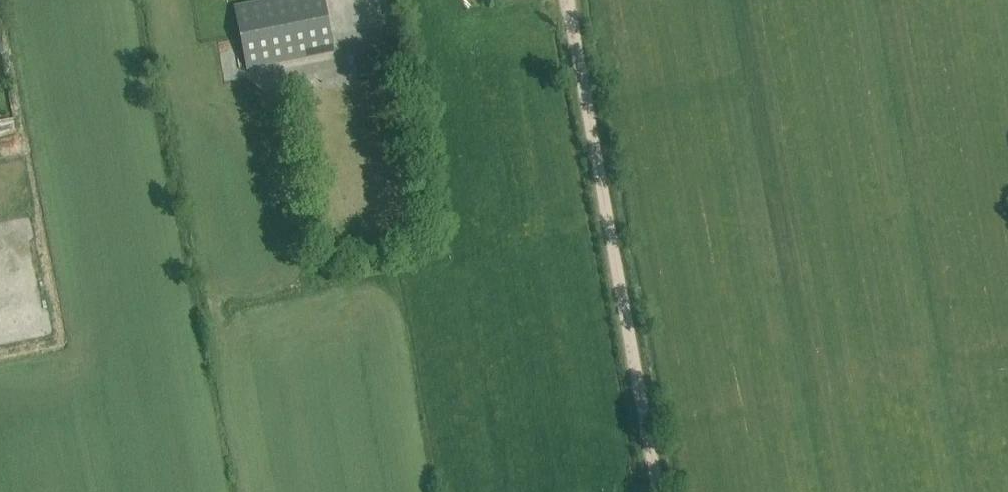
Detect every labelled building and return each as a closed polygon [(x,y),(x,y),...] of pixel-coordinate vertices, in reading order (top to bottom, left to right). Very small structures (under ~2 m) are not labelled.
[(248,69),(334,52),(323,0),(273,0),(235,8),(248,69)]
